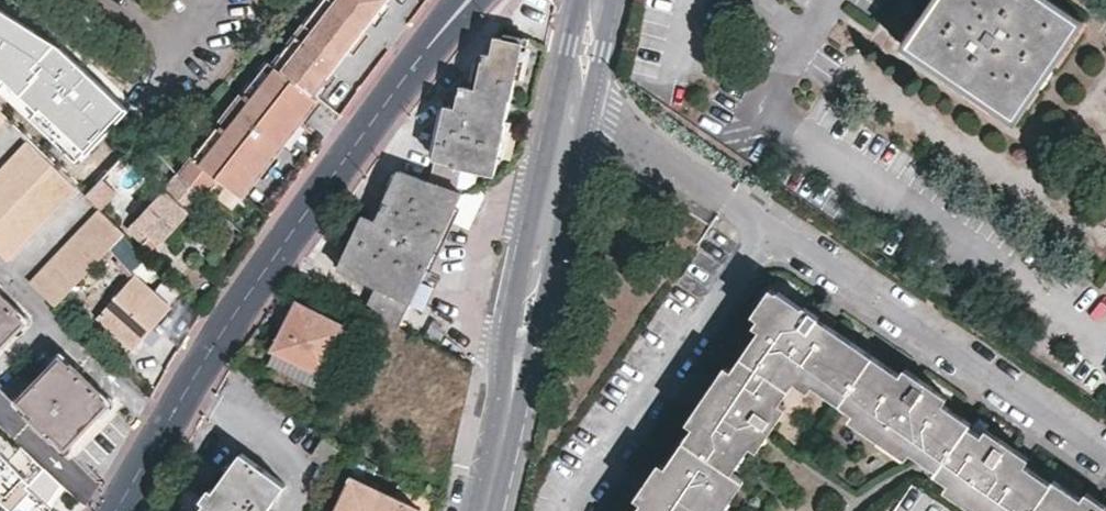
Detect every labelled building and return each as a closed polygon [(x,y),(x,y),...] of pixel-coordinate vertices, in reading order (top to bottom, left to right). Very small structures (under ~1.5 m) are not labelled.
[(315,91),(386,0),(323,0),(276,60),(315,91)] [(906,42),(1013,114),(1076,22),(1045,0),(935,0),(906,42)] [(74,149),(113,107),(40,43),(0,13),(0,80),(74,149)] [(376,288),(364,312),(397,328),(459,194),(453,192),(462,168),(494,174),(522,43),(497,37),(493,55),(485,53),(477,88),(462,85),(457,107),(447,105),(431,178),(430,179),(429,180),(428,181),(427,181),(401,169),(376,219),(365,215),(339,268),(376,288)] [(271,57),(184,167),(207,190),(220,174),(244,193),(319,94),(315,91),(276,60),(271,57)] [(7,257),(77,180),(26,134),(0,164),(0,251),(7,257)] [(207,190),(184,167),(142,212),(141,215),(133,224),(148,239),(158,229),(164,235),(205,191),(207,190)] [(119,187),(106,175),(90,192),(100,201),(103,204),(119,187)] [(56,305),(128,228),(103,204),(100,201),(28,278),(56,305)] [(113,322),(131,339),(137,344),(174,301),(138,269),(101,311),(113,322)] [(15,309),(17,305),(0,289),(0,344),(24,318),(15,309)] [(1012,455),(1015,450),(1001,440),(996,446),(968,426),(971,422),(956,411),(930,393),(933,388),(919,378),(915,383),(875,355),(829,323),(831,319),(818,308),(813,313),(782,291),(758,326),(763,329),(745,356),(688,439),(639,510),(727,510),(748,481),(737,473),(759,441),(763,434),(769,438),(780,422),(774,418),(793,390),(779,379),(787,367),(842,404),(924,461),(938,471),(935,475),(990,510),(1105,510),(1105,505),(1100,501),(1095,507),(1054,479),(1051,482),(1012,455)] [(349,328),(304,305),(295,300),(268,353),(272,354),(267,364),(314,387),(318,378),(323,380),(349,328)] [(122,348),(131,339),(113,322),(104,332),(122,348)] [(110,400),(101,390),(102,387),(76,361),(72,364),(63,355),(21,398),(30,407),(29,410),(55,436),(59,434),(69,443),(110,400)] [(284,483),(239,451),(212,489),(208,487),(200,498),(203,501),(199,506),(196,510),(264,510),(284,483)] [(87,505),(45,465),(8,505),(15,510),(85,510),(88,507),(87,505)] [(349,476),(333,510),(417,510),(419,508),(349,476)] [(914,481),(894,510),(959,510),(914,481)]
